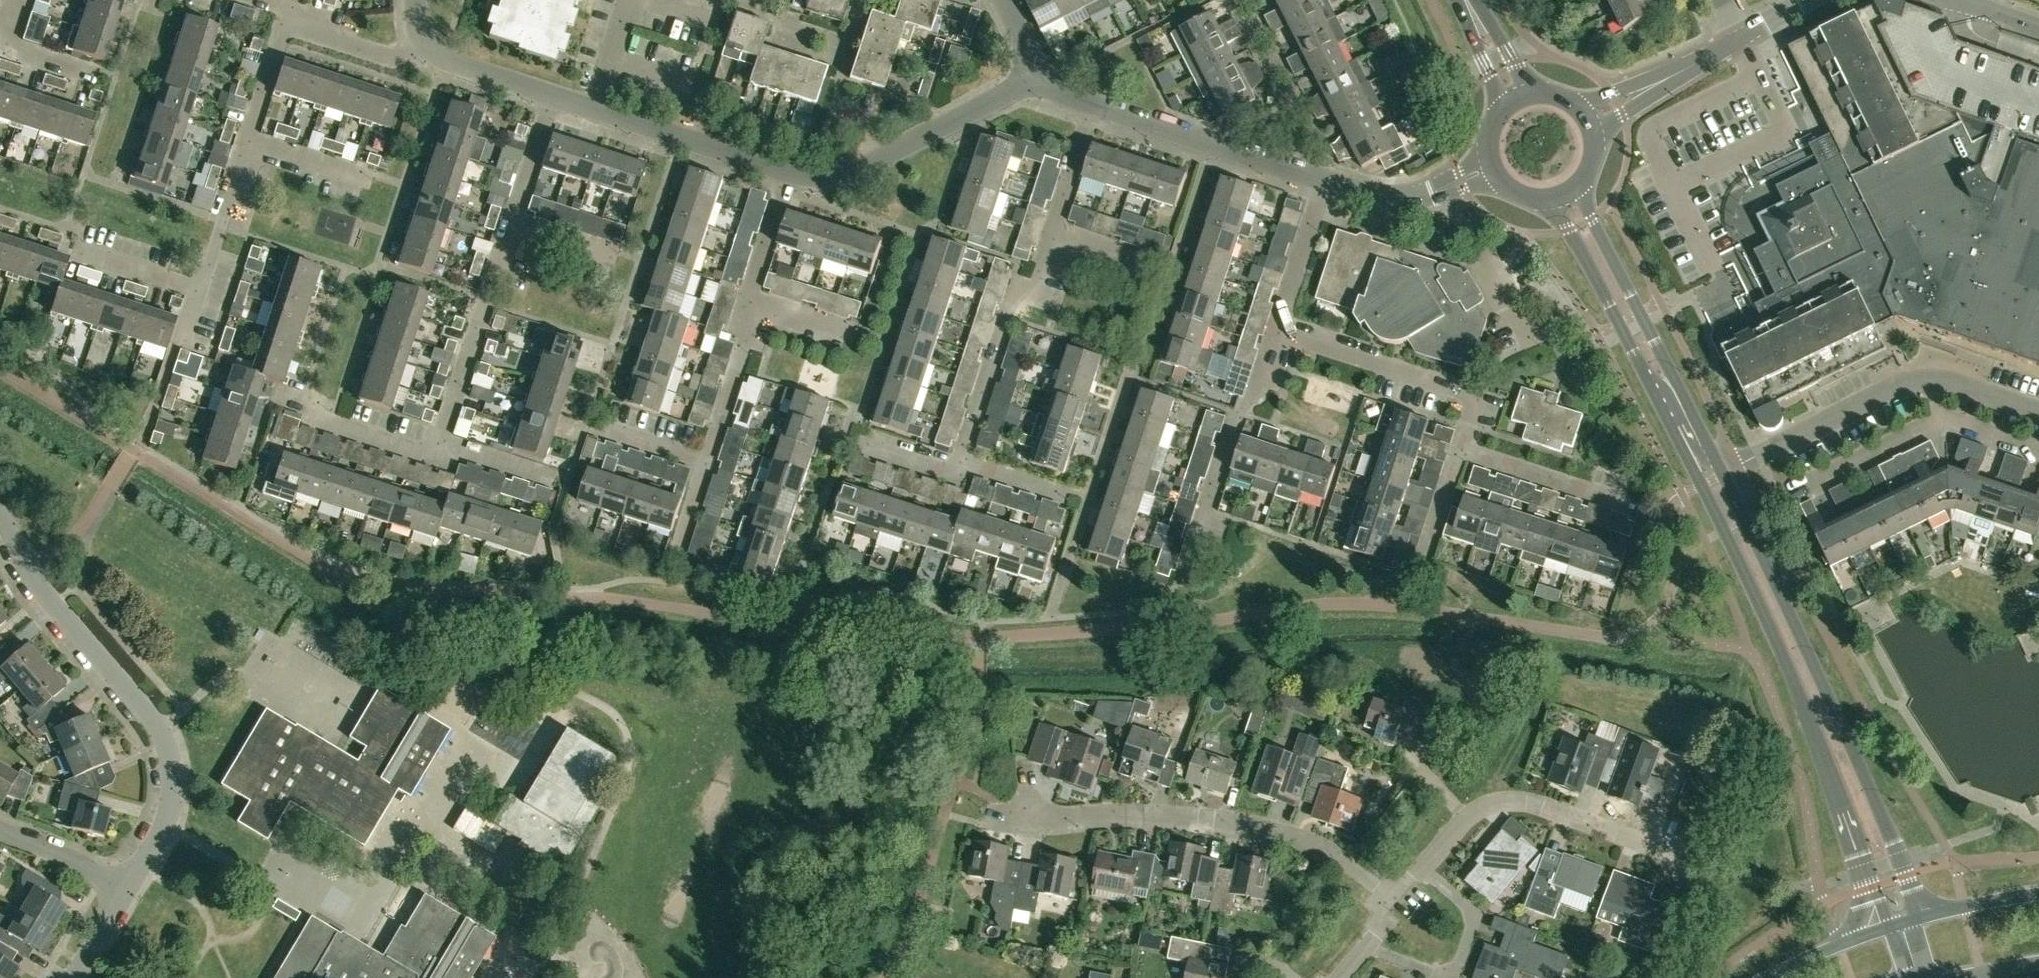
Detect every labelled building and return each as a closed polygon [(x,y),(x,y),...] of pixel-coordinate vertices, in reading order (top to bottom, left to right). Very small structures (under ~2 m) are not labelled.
[(124,0),(85,0),(84,4),(88,6),(88,5),(119,15),(124,0)] [(489,37),(526,49),(525,52),(555,62),(575,0),(501,0),(489,37)] [(847,5),(832,0),(808,0),(805,10),(842,22),(847,5)] [(935,15),(941,0),(900,0),(898,3),(935,15)] [(1063,19),(1054,0),(1026,0),(1042,30),(1046,38),(1068,27),(1063,19)] [(1063,19),(1085,8),(1089,16),(1081,0),(1054,0),(1063,19)] [(1089,16),(1111,5),(1108,0),(1081,0),(1089,16)] [(1315,1),(1317,0),(1277,0),(1281,8),(1265,16),(1269,25),(1315,1)] [(1372,8),(1385,1),(1385,0),(1371,0),(1369,1),(1372,8)] [(1639,0),(1609,0),(1612,7),(1608,8),(1611,14),(1639,0)] [(1611,14),(1613,19),(1617,17),(1624,31),(1661,13),(1654,0),(1639,0),(1611,14)] [(1721,347),(1737,378),(1760,426),(1761,428),(1762,429),(1763,430),(1769,432),(1774,430),(1778,428),(1780,427),(1781,425),(1783,423),(1783,421),(1783,420),(1783,417),(1782,415),(1782,413),(1781,412),(1781,411),(1777,404),(1800,392),(1820,382),(1815,372),(1862,349),(1867,336),(1866,333),(1876,328),(1867,311),(1864,305),(1874,301),(1883,296),(1895,319),(1897,318),(2038,366),(2038,148),(2008,138),(2004,136),(1998,125),(1990,108),(1981,90),(1959,45),(1947,20),(1919,10),(1889,0),(1884,0),(1868,8),(1811,36),(1810,37),(1789,47),(1832,135),(1842,155),(1841,155),(1831,160),(1822,164),(1776,187),(1787,208),(1765,219),(1776,240),(1754,251),(1777,297),(1799,286),(1803,295),(1808,305),(1768,324),(1724,346),(1722,347),(1721,347)] [(1296,38),(1326,22),(1315,1),(1269,25),(1273,33),(1289,25),(1296,38)] [(930,32),(935,15),(898,3),(893,19),(893,20),(905,24),(914,27),(930,32)] [(230,18),(251,25),(255,11),(234,4),(230,18)] [(112,38),(119,15),(88,5),(88,6),(83,22),(79,20),(77,27),(81,28),(112,38)] [(1211,13),(1204,17),(1200,8),(1176,20),(1181,29),(1174,33),(1185,55),(1239,27),(1235,19),(1219,27),(1211,13)] [(27,27),(40,31),(45,16),(32,12),(27,27)] [(738,60),(752,18),(735,12),(721,55),(738,60)] [(893,20),(893,19),(870,12),(865,29),(900,40),(909,43),(914,27),(905,24),(893,20)] [(969,13),(965,25),(975,28),(978,16),(969,13)] [(175,39),(210,50),(218,27),(187,17),(182,34),(177,33),(175,39)] [(761,46),(762,46),(769,23),(752,18),(738,60),(754,66),(757,58),(761,46)] [(1291,68),(1337,44),(1347,39),(1336,18),(1326,22),(1296,38),(1303,51),(1287,59),(1291,68)] [(965,25),(962,37),(971,40),(975,28),(965,25)] [(1196,76),(1234,57),(1227,44),(1243,35),(1239,27),(1185,55),(1196,76)] [(104,62),(112,38),(81,28),(75,45),(71,43),(69,50),(104,62)] [(894,56),(900,40),(865,29),(860,45),(894,56)] [(263,41),(253,38),(249,49),(259,53),(263,41)] [(203,73),(210,50),(175,39),(173,45),(177,46),(172,63),(203,73)] [(936,39),(932,51),(941,53),(945,41),(936,39)] [(1318,81),(1348,65),(1337,44),(1291,68),(1295,76),(1311,68),(1318,81)] [(889,73),(894,56),(860,45),(854,61),(889,73)] [(778,51),(762,46),(761,46),(757,58),(754,66),(749,83),(765,89),(778,51)] [(951,46),(946,59),(967,66),(972,53),(951,46)] [(782,94),(794,57),(778,51),(765,89),(782,94)] [(932,51),(929,62),(937,65),(941,53),(932,51)] [(1409,52),(1401,56),(1406,64),(1413,60),(1409,52)] [(810,62),(795,57),(794,57),(782,94),(798,99),(810,62)] [(1207,98),(1261,70),(1257,62),(1241,70),(1234,57),(1196,76),(1207,98)] [(8,73),(11,63),(0,60),(0,70),(8,73)] [(298,99),(308,68),(284,61),(273,96),(280,98),(281,94),(298,99)] [(884,90),(889,73),(854,61),(849,78),(884,90)] [(1313,111),(1368,83),(1357,61),(1348,65),(1318,81),(1325,94),(1309,102),(1313,111)] [(810,62),(798,99),(815,105),(827,68),(810,62)] [(11,63),(8,73),(19,76),(22,67),(11,63)] [(196,96),(203,73),(172,63),(167,80),(163,78),(161,85),(196,96)] [(1411,76),(1405,65),(1397,69),(1402,80),(1411,76)] [(319,111),(330,76),(308,68),(298,99),(314,104),(313,109),(319,111)] [(1218,120),(1226,116),(1256,100),(1249,87),(1265,79),(1261,70),(1207,98),(1218,120)] [(926,71),(922,83),(930,86),(934,74),(926,71)] [(1174,88),(1166,72),(1157,77),(1165,93),(1174,88)] [(242,73),(238,85),(248,88),(251,77),(242,73)] [(45,75),(42,84),(53,88),(57,78),(45,75)] [(343,114),(353,83),(330,76),(319,111),(325,113),(327,109),(343,114)] [(57,78),(53,88),(64,91),(68,82),(57,78)] [(718,81),(715,90),(727,94),(731,85),(718,81)] [(1340,124),(1371,109),(1380,104),(1369,82),(1368,83),(1313,111),(1317,119),(1333,111),(1340,124)] [(365,126),(376,91),(353,83),(343,114),(360,119),(359,124),(365,126)] [(922,83),(918,95),(927,98),(930,86),(922,83)] [(188,119),(196,96),(161,85),(158,91),(163,92),(157,109),(188,119)] [(238,85),(235,96),(244,99),(248,88),(238,85)] [(731,85),(727,94),(740,98),(743,88),(731,85)] [(26,93),(3,86),(0,97),(0,119),(10,122),(9,126),(15,128),(26,93)] [(100,103),(103,93),(92,90),(89,99),(100,103)] [(376,91),(365,126),(371,128),(372,123),(390,129),(400,98),(376,91)] [(39,132),(49,101),(26,93),(15,128),(21,130),(23,126),(39,132)] [(1177,95),(1168,100),(1174,111),(1179,112),(1184,109),(1177,95)] [(61,143),(72,108),(49,101),(39,132),(56,137),(54,141),(61,143)] [(440,124),(475,136),(483,112),(452,102),(446,120),(442,118),(440,124)] [(72,108),(61,143),(67,145),(68,141),(86,147),(96,116),(72,108)] [(180,142),(188,119),(157,109),(152,126),(147,125),(145,131),(180,142)] [(1335,154),(1382,130),(1371,109),(1340,124),(1347,137),(1331,145),(1335,154)] [(743,115),(740,123),(753,127),(756,119),(743,115)] [(227,119),(223,131),(233,134),(236,123),(227,119)] [(756,119),(753,127),(764,131),(767,122),(756,119)] [(277,124),(274,133),(286,137),(289,127),(277,124)] [(467,159),(475,136),(440,124),(433,146),(437,148),(437,149),(467,159)] [(514,136),(524,138),(527,127),(518,124),(514,136)] [(776,125),(773,134),(785,138),(788,129),(776,125)] [(1409,157),(1392,125),(1382,130),(1335,154),(1339,162),(1355,154),(1362,168),(1381,158),(1387,169),(1409,157)] [(289,127),(286,137),(296,140),(299,131),(289,127)] [(788,129),(785,138),(797,141),(800,133),(788,129)] [(173,165),(180,142),(145,131),(143,137),(148,138),(142,155),(173,165)] [(223,131),(220,142),(229,145),(233,134),(223,131)] [(975,159),(1008,170),(1012,157),(1024,161),(1029,142),(1000,133),(998,140),(983,136),(975,159)] [(565,175),(576,143),(552,135),(542,167),(565,175)] [(323,138),(320,148),(331,152),(334,142),(323,138)] [(334,142),(331,152),(342,155),(345,146),(334,142)] [(588,183),(599,150),(576,143),(565,175),(588,183)] [(1106,185),(1117,152),(1093,144),(1083,177),(1106,185)] [(1058,169),(1061,161),(1063,153),(1048,148),(1043,164),(1058,169)] [(460,182),(467,159),(437,149),(431,166),(427,164),(425,170),(460,182)] [(611,190),(622,157),(599,150),(588,183),(611,190)] [(1130,192),(1140,160),(1117,152),(1106,185),(1130,192)] [(369,154),(366,163),(378,167),(381,157),(369,154)] [(165,189),(173,165),(142,155),(137,172),(133,170),(130,177),(165,189)] [(622,157),(611,190),(635,198),(645,165),(622,157)] [(506,159),(503,170),(512,174),(516,163),(506,159)] [(1000,193),(1008,170),(975,159),(968,182),(1000,193)] [(1152,199),(1163,167),(1140,160),(1130,192),(1152,199)] [(208,177),(218,180),(221,169),(205,164),(202,175),(208,177)] [(1163,167),(1152,199),(1176,207),(1187,175),(1163,167)] [(684,192),(716,203),(724,179),(691,169),(684,192)] [(452,205),(460,182),(425,170),(423,176),(427,177),(422,195),(452,205)] [(503,170),(499,182),(509,185),(512,174),(503,170)] [(208,177),(205,188),(214,191),(218,180),(208,177)] [(1215,201),(1247,211),(1255,188),(1222,177),(1215,201)] [(1010,196),(1000,193),(968,182),(960,205),(993,216),(1002,219),(1010,196)] [(750,196),(765,201),(767,193),(752,188),(750,196)] [(709,226),(716,203),(684,192),(676,215),(709,226)] [(445,228),(452,205),(422,195),(416,212),(412,211),(410,217),(445,228)] [(541,198),(532,195),(527,211),(536,213),(541,198)] [(1033,195),(1030,203),(1046,207),(1048,200),(1033,195)] [(1288,198),(1285,206),(1300,211),(1303,203),(1288,198)] [(571,208),(579,211),(582,202),(574,200),(571,208)] [(1244,223),(1247,211),(1215,201),(1207,224),(1240,234),(1251,238),(1255,226),(1244,223)] [(1030,203),(1028,210),(1043,215),(1046,207),(1030,203)] [(491,205),(488,216),(497,219),(501,208),(491,205)] [(988,229),(993,216),(960,205),(953,229),(971,235),(968,242),(989,249),(994,231),(988,229)] [(1074,205),(1069,220),(1077,223),(1082,208),(1074,205)] [(571,208),(566,223),(574,226),(579,211),(571,208)] [(579,211),(574,226),(582,228),(586,213),(579,211)] [(812,219),(795,214),(789,212),(778,244),(802,252),(812,219)] [(701,249),(709,226),(676,215),(669,238),(701,249)] [(488,216),(484,228),(493,231),(497,219),(488,216)] [(6,217),(3,227),(14,230),(17,221),(6,217)] [(437,251),(445,228),(410,217),(408,223),(412,224),(407,241),(437,251)] [(1113,218),(1108,233),(1115,236),(1120,220),(1113,218)] [(825,259),(835,227),(812,219),(802,252),(825,259)] [(1120,220),(1115,236),(1123,238),(1128,223),(1120,220)] [(617,223),(612,238),(620,241),(625,226),(617,223)] [(1232,257),(1240,234),(1207,224),(1200,247),(1232,257)] [(740,227),(737,235),(752,240),(755,232),(740,227)] [(848,267),(859,234),(835,227),(825,259),(848,267)] [(41,229),(37,238),(49,242),(52,232),(41,229)] [(1440,266),(1439,266),(1436,262),(1338,231),(1316,299),(1356,312),(1354,316),(1361,327),(1366,324),(1371,331),(1372,333),(1374,335),(1375,337),(1378,338),(1380,340),(1383,341),(1386,343),(1389,343),(1392,344),(1396,344),(1400,343),(1403,343),(1406,341),(1409,340),(1417,353),(1471,370),(1487,322),(1487,320),(1487,319),(1487,318),(1486,317),(1473,294),(1475,293),(1475,292),(1476,292),(1476,291),(1477,290),(1477,288),(1477,287),(1477,286),(1476,285),(1468,272),(1465,274),(1462,270),(1445,265),(1443,265),(1442,265),(1440,266)] [(52,232),(49,242),(60,245),(63,236),(52,232)] [(1159,233),(1154,248),(1162,251),(1167,235),(1159,233)] [(859,234),(848,267),(871,274),(882,242),(859,234)] [(737,235),(735,242),(750,247),(752,240),(737,235)] [(23,244),(0,236),(0,237),(0,270),(7,273),(5,277),(12,279),(23,244)] [(1275,237),(1272,245),(1288,250),(1290,242),(1275,237)] [(694,272),(701,249),(669,238),(661,261),(694,272)] [(981,253),(967,249),(935,238),(927,261),(960,272),(964,259),(977,263),(981,253)] [(430,275),(437,251),(407,241),(401,258),(397,256),(395,263),(430,275)] [(1028,261),(1030,254),(1033,246),(1018,241),(1015,249),(1013,256),(1028,261)] [(36,282),(46,251),(23,244),(12,279),(18,281),(19,277),(36,282)] [(1272,245),(1270,252),(1285,257),(1288,250),(1272,245)] [(252,246),(248,257),(258,260),(261,249),(252,246)] [(1225,280),(1232,257),(1200,247),(1192,270),(1225,280)] [(61,281),(62,282),(69,259),(46,251),(36,282),(53,288),(51,292),(57,294),(58,294),(61,281)] [(476,251),(473,262),(482,265),(486,254),(476,251)] [(993,265),(996,258),(990,256),(987,263),(993,265)] [(282,282),(317,293),(319,287),(314,285),(320,268),(289,258),(282,282)] [(993,265),(993,266),(1008,271),(1011,263),(996,258),(993,265)] [(686,295),(694,272),(661,261),(654,284),(686,295)] [(952,295),(960,272),(927,261),(920,285),(952,295)] [(473,262),(469,273),(478,277),(482,265),(473,262)] [(80,267),(77,276),(88,280),(91,270),(80,267)] [(91,270),(88,280),(99,283),(102,274),(91,270)] [(1217,303),(1225,280),(1192,270),(1185,293),(1217,303)] [(777,275),(769,272),(764,288),(772,290),(777,275)] [(725,273),(722,281),(738,286),(740,278),(725,273)] [(85,289),(62,282),(61,281),(58,294),(57,294),(50,316),(57,319),(58,315),(75,320),(85,289)] [(125,281),(122,291),(133,295),(136,285),(125,281)] [(250,285),(240,281),(237,292),(246,295),(250,285)] [(722,281),(720,288),(735,293),(738,286),(722,281)] [(315,299),(317,293),(282,282),(274,304),(305,314),(310,298),(315,299)] [(389,308),(420,318),(428,294),(393,283),(390,290),(395,291),(389,307),(389,308)] [(1260,283),(1257,291),(1273,296),(1275,288),(1260,283)] [(679,318),(679,317),(686,295),(654,284),(646,308),(658,311),(679,318)] [(136,285),(133,295),(145,298),(148,289),(136,285)] [(808,285),(803,300),(811,303),(816,288),(808,285)] [(945,318),(952,295),(920,285),(912,308),(945,318)] [(816,288),(811,303),(818,305),(823,290),(816,288)] [(96,332),(107,297),(85,289),(75,320),(91,325),(90,330),(96,332)] [(1257,291),(1255,298),(1270,303),(1273,296),(1257,291)] [(237,292),(233,303),(243,306),(246,295),(237,292)] [(1213,316),(1217,303),(1185,293),(1177,316),(1210,326),(1210,327),(1223,331),(1227,321),(1213,316)] [(120,335),(130,304),(107,297),(96,332),(102,334),(104,329),(120,335)] [(180,310),(183,300),(172,297),(169,306),(180,310)] [(983,297),(981,304),(996,309),(998,302),(983,297)] [(854,300),(849,315),(857,318),(862,303),(854,300)] [(142,346),(153,311),(130,304),(120,335),(137,340),(136,344),(142,346)] [(300,331),(305,314),(274,304),(267,327),(302,338),(304,332),(300,331)] [(981,304),(978,312),(993,317),(996,309),(981,304)] [(389,308),(389,307),(385,306),(383,313),(387,314),(382,330),(382,331),(413,341),(420,318),(389,308)] [(937,341),(945,318),(912,308),(905,331),(937,341)] [(153,311),(142,346),(148,348),(149,344),(167,350),(177,319),(153,311)] [(691,321),(679,317),(679,318),(658,311),(650,334),(683,344),(691,321)] [(455,316),(451,328),(461,331),(465,320),(455,316)] [(505,319),(495,316),(492,327),(501,330),(505,319)] [(1203,349),(1210,327),(1210,326),(1177,316),(1170,339),(1203,349)] [(710,319),(707,327),(723,332),(725,324),(710,319)] [(226,327),(222,338),(232,341),(235,330),(226,327)] [(300,345),(302,338),(267,327),(259,350),(290,360),(295,343),(300,345)] [(707,327),(705,335),(720,340),(723,332),(707,327)] [(382,331),(382,330),(378,329),(376,335),(380,337),(374,353),(405,363),(413,341),(382,331)] [(1245,329),(1242,337),(1258,342),(1260,334),(1245,329)] [(1018,330),(1016,338),(1031,343),(1033,335),(1018,330)] [(930,364),(937,341),(905,331),(897,354),(930,364)] [(542,357),(573,367),(581,344),(550,334),(545,351),(540,350),(538,356),(542,358),(542,357)] [(679,358),(683,344),(650,334),(643,357),(675,367),(684,370),(686,364),(684,359),(679,358)] [(1242,337),(1240,344),(1255,349),(1258,342),(1242,337)] [(222,338),(218,349),(228,353),(232,341),(222,338)] [(444,351),(453,354),(457,343),(448,339),(444,351)] [(1203,349),(1170,339),(1162,363),(1176,367),(1195,373),(1206,376),(1214,353),(1203,349)] [(497,343),(488,340),(484,351),(494,354),(497,343)] [(968,343),(966,350),(981,355),(983,348),(968,343)] [(1225,357),(1234,360),(1239,349),(1230,345),(1225,357)] [(1062,371),(1094,381),(1102,358),(1070,347),(1062,371)] [(180,350),(177,361),(186,364),(190,353),(180,350)] [(285,377),(290,360),(259,350),(252,373),(264,377),(264,378),(286,385),(289,378),(285,377)] [(966,350),(963,358),(978,363),(981,355),(966,350)] [(374,353),(370,352),(368,358),(372,359),(367,376),(398,386),(405,363),(374,353)] [(922,387),(930,364),(897,354),(890,377),(922,387)] [(566,390),(573,367),(542,357),(542,358),(537,374),(533,373),(531,379),(535,380),(566,390)] [(668,390),(675,367),(643,357),(635,380),(668,390)] [(1229,375),(1227,384),(1225,391),(1240,396),(1250,365),(1234,360),(1229,375)] [(487,377),(490,365),(480,362),(477,374),(487,377)] [(437,374),(446,377),(450,366),(440,363),(437,374)] [(1162,363),(1157,379),(1166,382),(1170,384),(1176,367),(1162,363)] [(252,373),(233,367),(228,384),(223,383),(221,389),(256,400),(264,378),(264,377),(252,373)] [(706,369),(704,377),(719,382),(722,374),(706,369)] [(1006,369),(1003,377),(1018,382),(1021,374),(1006,369)] [(1087,404),(1094,381),(1062,371),(1054,394),(1087,404)] [(367,376),(363,375),(361,381),(365,382),(359,400),(390,410),(398,386),(367,376)] [(765,381),(750,376),(748,384),(762,389),(765,381)] [(704,377),(701,384),(717,389),(719,382),(704,377)] [(915,410),(922,387),(890,377),(882,400),(915,410)] [(1003,377),(1001,384),(1016,389),(1016,388),(1018,382),(1003,377)] [(559,413),(566,390),(535,380),(530,397),(526,395),(523,402),(528,403),(559,413)] [(660,414),(668,390),(635,380),(628,403),(660,414)] [(1018,382),(1016,388),(1025,391),(1027,384),(1018,382)] [(169,385),(165,396),(175,399),(178,388),(169,385)] [(429,397),(439,400),(442,388),(433,385),(429,397)] [(479,400),(482,388),(473,385),(469,397),(479,400)] [(1561,452),(1563,444),(1573,447),(1583,415),(1557,406),(1559,399),(1557,399),(1553,397),(1522,387),(1512,420),(1527,425),(1523,440),(1561,452)] [(823,425),(830,402),(787,388),(783,399),(794,402),(790,415),(795,416),(823,425)] [(249,423),(256,400),(221,389),(219,395),(224,397),(218,413),(249,423)] [(953,389),(951,396),(966,401),(968,394),(953,389)] [(1134,413),(1167,423),(1175,400),(1142,389),(1134,413)] [(1079,427),(1087,404),(1054,394),(1047,417),(1079,427)] [(165,396),(162,408),(171,411),(175,399),(165,396)] [(951,396),(948,404),(963,409),(966,401),(951,396)] [(910,424),(915,410),(882,400),(875,423),(907,434),(907,433),(922,438),(926,429),(910,424)] [(423,408),(405,403),(402,414),(419,419),(423,408)] [(551,436),(559,413),(528,403),(522,420),(518,418),(516,425),(520,426),(551,436)] [(475,411),(465,408),(462,419),(471,422),(475,411)] [(422,420),(431,423),(435,412),(425,409),(422,420)] [(1443,452),(1446,444),(1424,437),(1429,422),(1396,411),(1392,423),(1381,419),(1377,431),(1388,435),(1438,451),(1439,450),(1443,452)] [(242,446),(249,423),(218,413),(213,430),(209,429),(207,435),(242,446)] [(1177,426),(1167,423),(1134,413),(1127,436),(1160,446),(1170,450),(1177,426)] [(1072,450),(1079,427),(1047,417),(1039,414),(1032,437),(1039,439),(1072,450)] [(691,415),(689,423),(704,428),(706,420),(691,415)] [(738,415),(735,423),(750,428),(753,420),(738,415)] [(783,438),(795,442),(815,449),(823,425),(795,416),(790,415),(786,428),(773,424),(770,434),(771,434),(783,438)] [(991,415),(988,423),(1003,428),(1006,420),(991,415)] [(300,429),(298,428),(300,423),(283,417),(275,438),(295,445),(300,429)] [(735,423),(733,430),(748,435),(750,428),(735,423)] [(988,423),(986,430),(1001,435),(1003,428),(988,423)] [(1253,486),(1272,427),(1263,424),(1257,442),(1242,437),(1229,478),(1253,486)] [(544,460),(551,436),(520,426),(515,442),(511,441),(509,448),(544,460)] [(1202,426),(1199,434),(1215,439),(1217,431),(1202,426)] [(1275,496),(1289,452),(1275,447),(1281,430),(1272,427),(1253,486),(1254,486),(1253,489),(1275,496)] [(750,428),(748,435),(757,438),(760,431),(750,428)] [(154,432),(150,443),(160,446),(163,435),(154,432)] [(318,452),(323,437),(316,434),(311,449),(318,452)] [(1072,450),(1039,439),(1032,437),(1023,434),(1019,444),(1036,449),(1032,463),(1064,474),(1072,450)] [(1199,434),(1197,441),(1212,446),(1215,439),(1199,434)] [(234,470),(242,446),(207,435),(205,441),(209,443),(203,460),(234,470)] [(938,435),(936,443),(951,448),(954,440),(938,435)] [(1435,460),(1438,451),(1388,435),(1381,458),(1414,468),(1418,454),(1435,460)] [(1152,469),(1160,446),(1127,436),(1120,459),(1152,469)] [(815,449),(795,442),(783,438),(775,461),(795,467),(808,472),(815,449)] [(1298,503),(1302,492),(1318,442),(1309,439),(1303,456),(1289,452),(1275,496),(1298,503)] [(1977,478),(1983,463),(1988,448),(1962,439),(1955,459),(1969,464),(1965,474),(1948,468),(1952,522),(1952,521),(1971,527),(1987,481),(1977,478)] [(341,459),(346,444),(339,441),(334,456),(341,459)] [(1952,522),(1948,468),(1932,476),(1927,466),(1940,460),(1931,441),(1898,457),(1934,530),(1951,521),(1951,522),(1952,522)] [(601,460),(607,444),(599,442),(593,458),(601,460)] [(1318,442),(1302,492),(1325,500),(1336,467),(1321,462),(1326,445),(1318,442)] [(1341,450),(1336,448),(1333,458),(1338,459),(1341,450)] [(364,467),(369,452),(362,449),(356,464),(364,467)] [(617,465),(618,465),(625,467),(630,452),(622,449),(619,459),(617,465)] [(1435,460),(1445,463),(1448,454),(1438,451),(1435,460)] [(307,461),(309,456),(300,453),(298,458),(283,453),(273,486),(264,483),(261,495),(292,505),(296,494),(307,461)] [(1991,534),(2017,458),(2006,454),(1996,485),(1987,481),(1971,527),(1991,534)] [(1433,500),(1436,491),(1426,488),(1409,482),(1414,468),(1381,458),(1372,455),(1365,478),(1374,481),(1433,500)] [(387,474),(392,459),(385,456),(379,472),(387,474)] [(617,465),(619,459),(609,456),(603,473),(590,469),(579,501),(603,509),(613,476),(614,476),(618,465),(617,465)] [(648,475),(653,459),(645,457),(640,472),(648,475)] [(1933,530),(1934,530),(1898,457),(1879,467),(1909,528),(1928,519),(1933,530)] [(2016,530),(2027,495),(2018,492),(2029,462),(2017,458),(1991,534),(1992,535),(1996,523),(2016,530)] [(1162,473),(1152,469),(1120,459),(1112,482),(1145,492),(1155,496),(1162,473)] [(319,501),(330,469),(332,463),(323,460),(321,466),(307,461),(296,494),(319,501)] [(723,461),(720,469),(736,474),(738,466),(723,461)] [(808,472),(795,467),(775,461),(768,484),(795,493),(800,495),(808,472)] [(872,480),(877,465),(869,463),(864,478),(872,480)] [(402,480),(410,483),(415,467),(408,464),(402,480)] [(467,466),(459,464),(454,479),(462,482),(467,466)] [(663,480),(671,482),(676,467),(668,464),(663,480)] [(1889,538),(1909,528),(1879,467),(1868,472),(1882,501),(1873,505),(1889,538)] [(353,476),(355,471),(346,468),(344,473),(330,469),(319,501),(342,509),(353,476)] [(728,497),(736,474),(720,469),(718,476),(714,474),(709,490),(728,497)] [(895,488),(900,473),(892,470),(887,485),(895,488)] [(434,489),(439,474),(431,471),(426,487),(434,489)] [(484,489),(489,474),(482,471),(477,486),(484,489)] [(1187,472),(1184,480),(1200,485),(1202,477),(1187,472)] [(376,483),(376,484),(378,478),(369,475),(367,481),(353,476),(342,509),(365,516),(376,483)] [(1484,490),(1492,493),(1497,478),(1489,475),(1484,490)] [(636,484),(637,484),(639,479),(629,476),(627,481),(614,476),(613,476),(603,509),(626,516),(636,484)] [(918,495),(923,480),(915,478),(910,493),(918,495)] [(507,496),(512,481),(505,479),(500,494),(507,496)] [(868,492),(854,487),(856,482),(847,479),(834,517),(858,524),(868,492)] [(795,493),(768,484),(756,480),(753,491),(764,495),(760,507),(793,518),(795,510),(800,495),(795,493)] [(1184,480),(1182,487),(1197,492),(1200,485),(1184,480)] [(1889,538),(1873,505),(1865,509),(1850,480),(1840,486),(1870,547),(1889,538)] [(1430,508),(1433,500),(1374,481),(1366,504),(1399,514),(1403,500),(1420,506),(1421,505),(1430,508)] [(1137,515),(1145,492),(1112,482),(1105,505),(1137,515)] [(399,491),(401,486),(392,483),(390,488),(376,484),(376,483),(365,516),(388,523),(399,491)] [(472,502),(474,497),(477,486),(468,483),(463,499),(448,494),(446,500),(447,501),(438,527),(439,527),(461,534),(472,502)] [(659,491),(660,491),(662,486),(652,483),(651,488),(637,484),(636,484),(626,516),(649,524),(659,491)] [(1507,498),(1515,500),(1520,485),(1512,483),(1507,498)] [(672,532),(685,494),(687,487),(677,484),(674,496),(660,491),(659,491),(649,524),(672,532)] [(933,500),(941,503),(946,488),(938,485),(933,500)] [(992,502),(997,487),(989,485),(984,500),(992,502)] [(531,504),(535,489),(527,486),(523,501),(531,504)] [(891,499),(877,495),(879,489),(870,486),(868,492),(858,524),(881,532),(891,499)] [(1851,557),(1870,547),(1840,486),(1829,491),(1843,520),(1835,524),(1851,557)] [(422,498),(424,493),(415,490),(413,495),(399,491),(388,523),(411,531),(422,498)] [(1535,490),(1530,505),(1538,508),(1543,493),(1535,490)] [(495,509),(497,504),(500,494),(491,491),(486,506),(472,502),(461,534),(484,542),(495,509)] [(1489,504),(1488,504),(1474,500),(1476,494),(1467,491),(1461,510),(1453,507),(1444,535),(1445,535),(1445,534),(1475,544),(1475,546),(1489,504)] [(2037,537),(2038,531),(2038,491),(2037,499),(2027,495),(2016,530),(2013,538),(2034,546),(2037,537)] [(964,510),(966,505),(969,495),(961,492),(956,508),(964,510)] [(1015,510),(1020,495),(1012,492),(1007,507),(1015,510)] [(1507,498),(1492,493),(1488,504),(1489,504),(1475,546),(1498,554),(1511,512),(1511,511),(1513,506),(1515,500),(1507,498)] [(914,507),(900,502),(902,497),(893,494),(891,499),(881,532),(904,539),(914,507)] [(447,501),(446,500),(438,498),(436,503),(422,498),(411,531),(435,538),(439,527),(438,527),(447,501)] [(1566,500),(1558,498),(1553,513),(1561,515),(1566,500)] [(1851,557),(1835,524),(1826,528),(1812,499),(1800,505),(1831,567),(1851,557)] [(1038,517),(1043,502),(1035,500),(1030,515),(1038,517)] [(937,514),(923,510),(925,504),(916,501),(914,507),(904,539),(927,547),(937,514)] [(1394,528),(1399,514),(1366,504),(1358,501),(1351,524),(1359,527),(1418,546),(1421,537),(1394,528)] [(975,508),(966,505),(964,510),(960,522),(954,543),(950,555),(966,560),(969,548),(977,551),(987,518),(973,513),(975,508)] [(1130,538),(1137,515),(1105,505),(1097,528),(1130,538)] [(1581,505),(1576,520),(1584,523),(1589,508),(1581,505)] [(1522,509),(1513,506),(1511,511),(1511,512),(1498,554),(1502,544),(1524,551),(1521,559),(1522,559),(1535,519),(1534,519),(1520,514),(1522,509)] [(707,507),(705,514),(720,519),(723,512),(707,507)] [(785,541),(793,518),(760,507),(756,520),(745,516),(741,526),(785,541)] [(1061,526),(1066,510),(1058,507),(1053,523),(1061,526)] [(518,517),(520,512),(510,509),(509,514),(495,509),(484,542),(507,549),(518,517)] [(960,522),(946,517),(948,512),(939,509),(937,514),(927,547),(950,555),(954,543),(960,522)] [(1328,517),(1335,519),(1338,512),(1330,509),(1328,517)] [(1010,525),(996,521),(998,516),(988,512),(987,518),(977,551),(1000,558),(1010,525)] [(1604,512),(1599,528),(1607,530),(1612,515),(1604,512)] [(705,514),(702,522),(718,527),(720,519),(705,514)] [(1558,526),(1557,526),(1543,522),(1545,517),(1536,514),(1534,519),(1535,519),(1522,559),(1545,567),(1558,526)] [(518,517),(507,549),(531,557),(543,519),(533,516),(532,521),(518,517)] [(1163,517),(1161,523),(1169,526),(1171,520),(1163,517)] [(1037,518),(1033,533),(1023,565),(1046,573),(1057,541),(1042,536),(1044,531),(1045,531),(1048,521),(1037,518)] [(1171,520),(1169,526),(1185,531),(1187,523),(1172,518),(1171,520)] [(1033,533),(1019,528),(1021,523),(1011,520),(1010,525),(1000,558),(996,568),(1019,576),(1023,565),(1033,533)] [(1627,520),(1622,536),(1630,538),(1635,523),(1627,520)] [(1559,521),(1557,526),(1558,526),(1545,567),(1568,574),(1581,534),(1580,534),(1566,529),(1568,524),(1559,521)] [(778,564),(785,541),(741,526),(739,533),(741,538),(749,540),(745,553),(778,564)] [(1169,526),(1167,533),(1182,538),(1185,531),(1169,526)] [(1415,555),(1418,546),(1359,527),(1351,550),(1384,561),(1388,546),(1415,555)] [(1122,562),(1130,538),(1097,528),(1089,551),(1122,562)] [(1604,541),(1603,541),(1589,537),(1591,532),(1582,529),(1580,534),(1581,534),(1568,574),(1591,582),(1604,541)] [(1319,543),(1326,546),(1329,538),(1322,536),(1319,543)] [(1591,582),(1614,589),(1627,549),(1612,544),(1614,539),(1605,536),(1603,541),(1604,541),(1591,582)] [(699,572),(701,565),(705,566),(707,558),(692,553),(687,568),(699,572)] [(770,587),(778,564),(745,553),(741,566),(732,564),(729,574),(770,587)] [(1924,560),(1929,570),(1937,567),(1931,556),(1924,560)] [(1157,564),(1154,572),(1170,577),(1172,569),(1157,564)] [(972,583),(970,588),(970,590),(985,596),(986,593),(989,586),(987,585),(985,584),(986,582),(976,579),(975,582),(975,583),(973,583),(972,583)] [(39,658),(42,655),(42,652),(36,645),(32,644),(29,646),(28,645),(11,659),(2,648),(0,649),(0,682),(2,684),(9,678),(19,690),(46,666),(39,658)] [(57,672),(54,675),(46,666),(19,690),(29,702),(22,708),(30,717),(26,720),(36,732),(39,730),(58,713),(48,702),(65,687),(64,686),(67,683),(66,680),(60,673),(57,672)] [(356,763),(266,709),(221,785),(249,802),(237,822),(267,840),(290,801),(332,826),(365,846),(398,790),(410,797),(451,730),(379,687),(359,722),(349,737),(366,747),(356,763)] [(1136,699),(1132,712),(1148,717),(1152,705),(1136,699)] [(1315,711),(1326,715),(1330,704),(1318,700),(1315,711)] [(1422,743),(1430,719),(1432,712),(1406,703),(1404,710),(1375,700),(1367,721),(1380,725),(1375,739),(1394,745),(1398,735),(1422,743)] [(1258,738),(1265,719),(1268,710),(1255,706),(1245,733),(1258,738)] [(58,740),(65,753),(99,739),(88,715),(71,722),(61,711),(58,713),(39,730),(43,735),(46,733),(51,743),(58,740)] [(1105,747),(1064,733),(1064,732),(1041,724),(1030,759),(1053,767),(1054,763),(1066,767),(1062,780),(1091,790),(1105,747)] [(1620,728),(1614,742),(1608,758),(1620,762),(1608,795),(1639,806),(1659,751),(1632,741),(1635,733),(1620,728)] [(510,794),(493,823),(564,865),(603,800),(589,792),(611,756),(567,729),(523,803),(510,794)] [(1135,729),(1119,774),(1132,778),(1134,772),(1143,775),(1145,771),(1161,776),(1172,742),(1135,729)] [(1608,758),(1614,742),(1589,733),(1584,748),(1564,741),(1550,779),(1581,790),(1591,764),(1604,769),(1608,758)] [(1256,791),(1284,801),(1298,805),(1319,743),(1302,737),(1295,758),(1270,749),(1256,791)] [(64,783),(91,790),(99,792),(100,789),(92,770),(109,762),(99,739),(65,753),(75,777),(64,781),(64,783)] [(1695,755),(1680,750),(1676,761),(1691,767),(1695,755)] [(1198,751),(1187,781),(1226,794),(1237,764),(1198,751)] [(1362,801),(1341,794),(1350,768),(1319,757),(1304,801),(1318,806),(1314,817),(1352,830),(1362,801)] [(1115,763),(1105,760),(1101,774),(1110,777),(1115,763)] [(4,800),(7,795),(24,802),(33,777),(21,770),(18,774),(0,764),(0,797),(4,800)] [(87,804),(91,790),(64,783),(57,809),(75,814),(72,829),(104,837),(111,810),(87,804)] [(453,828),(494,853),(505,833),(464,809),(453,828)] [(1496,845),(1466,881),(1493,904),(1538,851),(1522,838),(1517,843),(1503,831),(1493,842),(1496,845)] [(1015,909),(1023,870),(1007,867),(1011,847),(976,841),(969,876),(995,881),(991,904),(997,914),(996,923),(1002,933),(1010,935),(1015,909)] [(1152,873),(1164,876),(1164,877),(1195,883),(1192,899),(1212,902),(1217,875),(1218,871),(1203,868),(1206,849),(1171,842),(1167,863),(1155,861),(1152,873)] [(1150,888),(1152,873),(1155,861),(1156,855),(1134,851),(1132,859),(1100,853),(1093,888),(1148,898),(1150,888)] [(1023,870),(1015,909),(1036,913),(1040,893),(1070,899),(1077,860),(1042,853),(1038,873),(1023,870)] [(1537,873),(1541,862),(1544,855),(1542,853),(1530,867),(1537,873)] [(1541,862),(1537,873),(1525,907),(1555,918),(1566,888),(1592,898),(1603,868),(1565,854),(1559,868),(1541,862)] [(1217,875),(1212,902),(1210,911),(1231,916),(1236,895),(1265,900),(1273,861),(1237,855),(1233,878),(1217,875)] [(67,907),(54,900),(60,890),(26,870),(22,878),(22,884),(25,889),(31,893),(21,910),(53,930),(67,907)] [(1614,872),(1597,918),(1625,929),(1621,940),(1644,948),(1648,938),(1659,942),(1670,912),(1648,903),(1654,886),(1614,872)] [(496,937),(424,894),(405,928),(401,925),(381,958),(311,916),(274,977),(471,977),(496,937)] [(53,930),(21,910),(14,923),(0,915),(0,942),(9,947),(9,948),(17,953),(24,942),(45,955),(54,940),(49,937),(53,930)] [(1521,914),(1518,925),(1526,928),(1530,917),(1521,914)] [(1473,977),(1514,977),(1517,970),(1538,977),(1552,977),(1553,976),(1558,977),(1561,977),(1569,956),(1533,943),(1538,932),(1526,928),(1518,925),(1517,925),(1507,951),(1486,943),(1473,977)] [(1156,934),(1153,949),(1160,950),(1163,935),(1156,934)] [(1168,958),(1189,963),(1186,977),(1226,977),(1229,965),(1205,960),(1209,944),(1172,937),(1168,958)] [(9,948),(9,947),(0,942),(0,977),(12,977),(19,968),(2,958),(9,948)]
